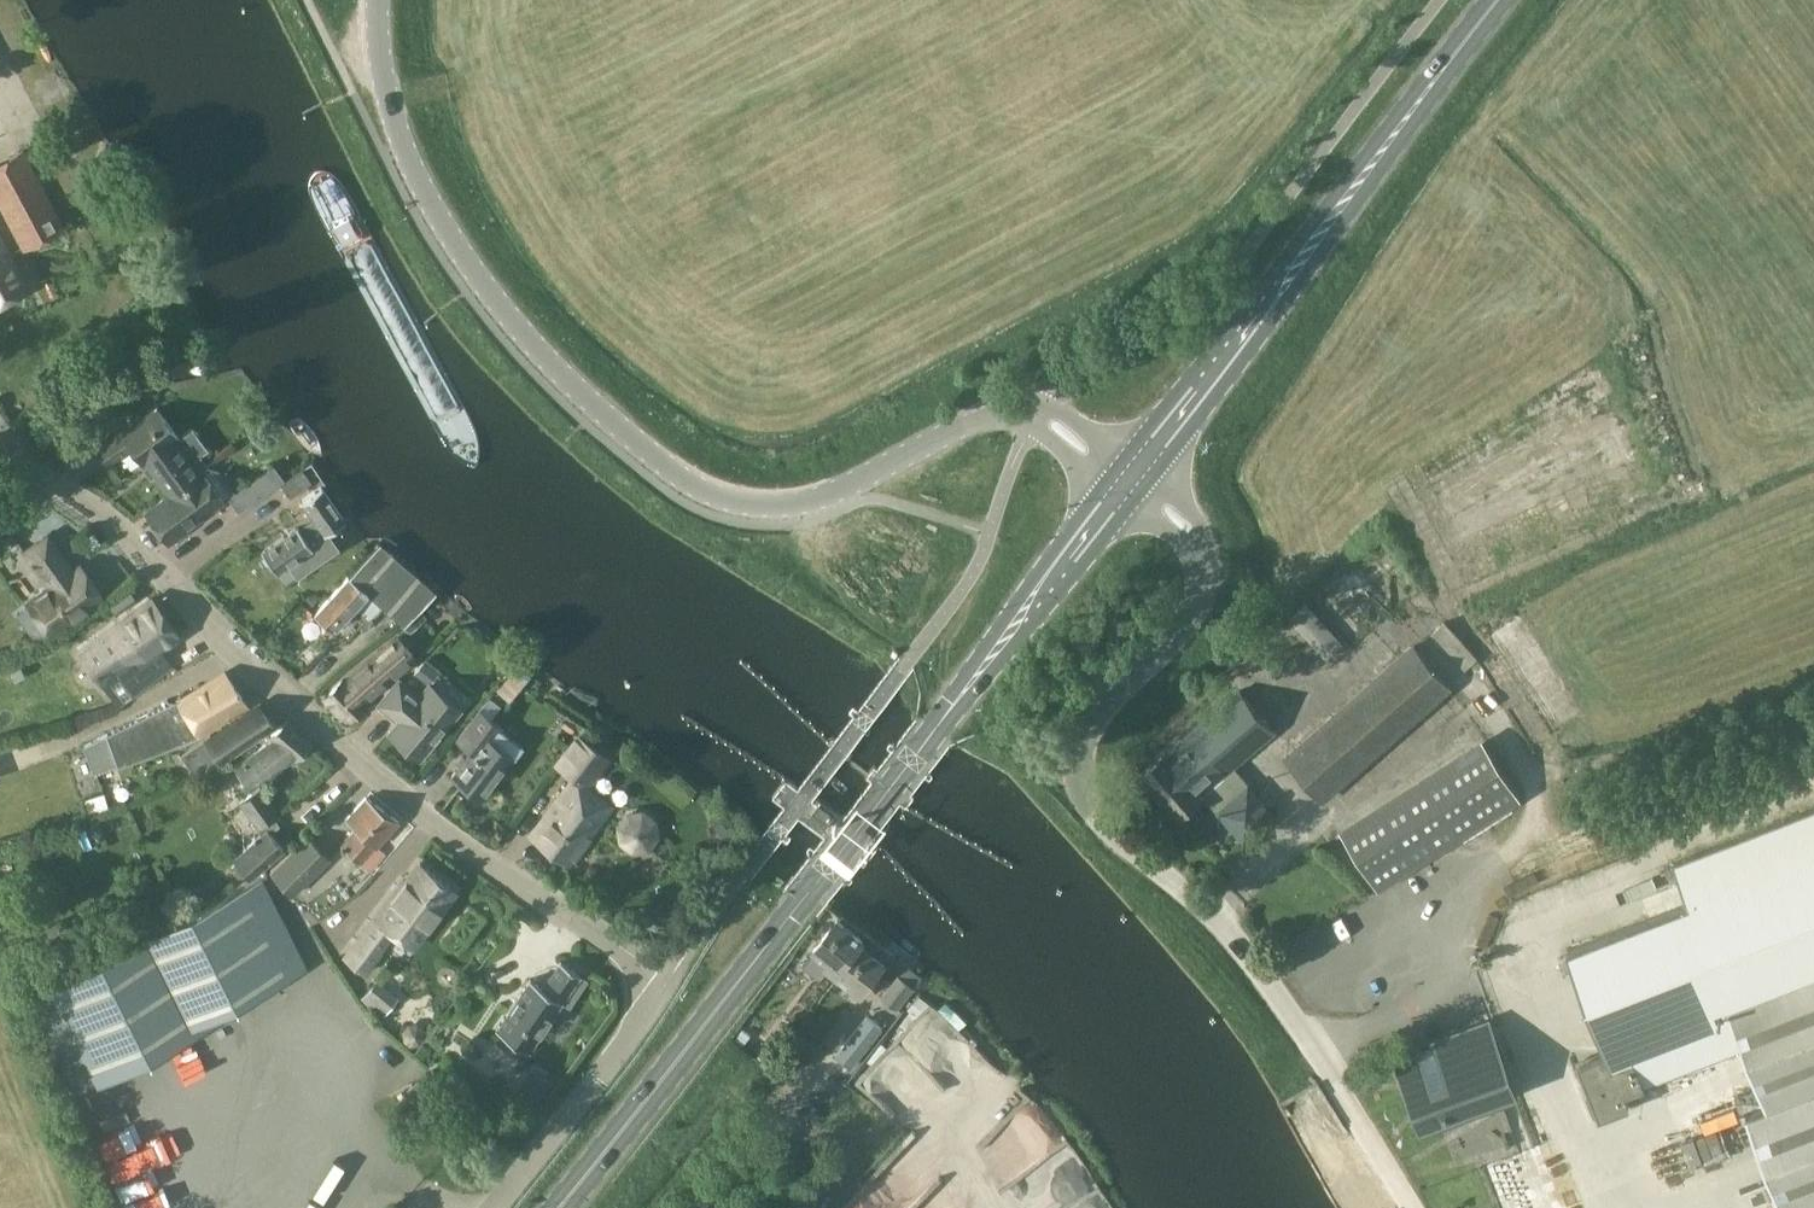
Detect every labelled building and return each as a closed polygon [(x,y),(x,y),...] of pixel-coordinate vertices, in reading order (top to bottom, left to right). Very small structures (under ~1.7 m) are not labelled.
[(0,161),(0,208),(21,248),(61,227),(22,150),(0,161)] [(26,287),(0,239),(0,301),(26,287)] [(178,437),(163,417),(156,406),(133,422),(132,420),(93,448),(105,464),(129,448),(141,464),(144,462),(167,494),(202,469),(207,465),(200,454),(207,449),(191,427),(178,437)] [(237,511),(279,484),(278,483),(284,479),(275,465),(269,469),(235,492),(227,497),(237,511)] [(302,468),(280,483),(289,496),(311,481),(302,468)] [(202,469),(167,494),(143,511),(167,544),(189,529),(187,527),(224,500),(202,469)] [(324,532),(342,520),(319,487),(300,500),(313,518),(297,529),(295,527),(260,552),(274,572),(291,560),(301,574),(336,549),(324,532)] [(89,549),(99,541),(91,532),(82,539),(89,549)] [(47,538),(30,551),(54,582),(29,601),(32,605),(26,609),(43,631),(49,627),(52,631),(100,594),(78,564),(68,571),(64,565),(66,563),(47,538)] [(377,544),(347,576),(312,615),(329,630),(351,606),(365,619),(378,604),(401,626),(402,625),(419,607),(433,593),(377,544)] [(177,636),(150,599),(77,652),(105,690),(122,677),(133,692),(170,665),(159,649),(177,636)] [(1304,604),(1292,615),(1329,654),(1341,643),(1304,604)] [(419,607),(402,625),(409,632),(426,615),(419,607)] [(342,679),(322,698),(343,721),(377,688),(414,658),(398,639),(362,669),(346,683),(342,679)] [(1449,687),(1413,646),(1285,758),(1321,799),(1449,687)] [(497,689),(509,699),(528,677),(516,667),(497,689)] [(209,748),(206,742),(201,733),(246,705),(223,673),(178,701),(177,700),(83,745),(93,774),(162,750),(173,745),(181,760),(209,748)] [(418,698),(398,681),(378,705),(397,722),(388,733),(418,759),(458,711),(428,685),(418,698)] [(1165,752),(1141,773),(1178,816),(1202,796),(1201,795),(1274,731),(1239,689),(1166,753),(1165,752)] [(206,742),(209,748),(217,759),(237,745),(270,722),(258,707),(206,742)] [(511,758),(489,741),(499,727),(476,710),(454,740),(468,751),(449,777),(479,800),(511,758)] [(284,721),(283,722),(270,735),(272,738),(232,766),(251,792),(238,802),(261,834),(232,858),(249,879),(285,849),(268,829),(273,826),(268,819),(276,813),(255,783),(294,757),(308,743),(284,721)] [(828,743),(848,759),(854,752),(834,736),(828,743)] [(607,759),(576,737),(555,765),(571,778),(527,835),(566,865),(610,807),(585,789),(607,759)] [(1483,743),(1342,833),(1378,891),(1520,800),(1483,743)] [(1216,811),(1243,842),(1274,815),(1247,783),(1216,811)] [(376,846),(398,821),(365,797),(352,810),(345,820),(354,828),(340,845),(369,871),(384,854),(376,846)] [(1577,1062),(1598,1116),(1627,1105),(1622,1093),(1742,1047),(1764,1105),(1746,1112),(1783,1207),(1804,1207),(1813,1204),(1813,808),(1671,863),(1687,904),(1565,951),(1604,1052),(1577,1062)] [(643,809),(623,812),(615,824),(618,843),(632,853),(649,850),(660,836),(657,819),(643,809)] [(718,820),(713,826),(729,842),(735,836),(718,820)] [(306,836),(269,871),(291,894),(328,859),(306,836)] [(395,895),(392,892),(344,956),(365,972),(380,952),(369,944),(383,926),(393,934),(395,930),(410,941),(420,927),(424,930),(454,889),(419,863),(395,895)] [(778,875),(773,882),(779,888),(785,881),(778,875)] [(241,889),(47,987),(97,1085),(220,1022),(216,1014),(286,979),(241,889)] [(813,951),(838,970),(862,939),(837,920),(813,951)] [(865,934),(862,939),(838,970),(834,975),(860,995),(891,954),(865,934)] [(527,978),(494,1028),(525,1049),(558,1000),(567,1006),(585,978),(558,960),(540,987),(527,978)] [(914,986),(898,975),(883,996),(898,1008),(914,986)] [(838,1054),(852,1065),(882,1027),(867,1016),(838,1054)] [(1400,1063),(1422,1120),(1422,1119),(1424,1123),(1512,1089),(1487,1024),(1438,1043),(1438,1044),(1432,1046),(1434,1050),(1422,1054),(1420,1050),(1402,1057),(1402,1058),(1399,1059),(1400,1063)] [(762,1061),(775,1072),(776,1073),(781,1066),(786,1060),(772,1048),(762,1061)] [(543,1089),(530,1079),(518,1094),(531,1104),(543,1089)] [(1682,1142),(1691,1168),(1704,1163),(1694,1137),(1682,1142)]
